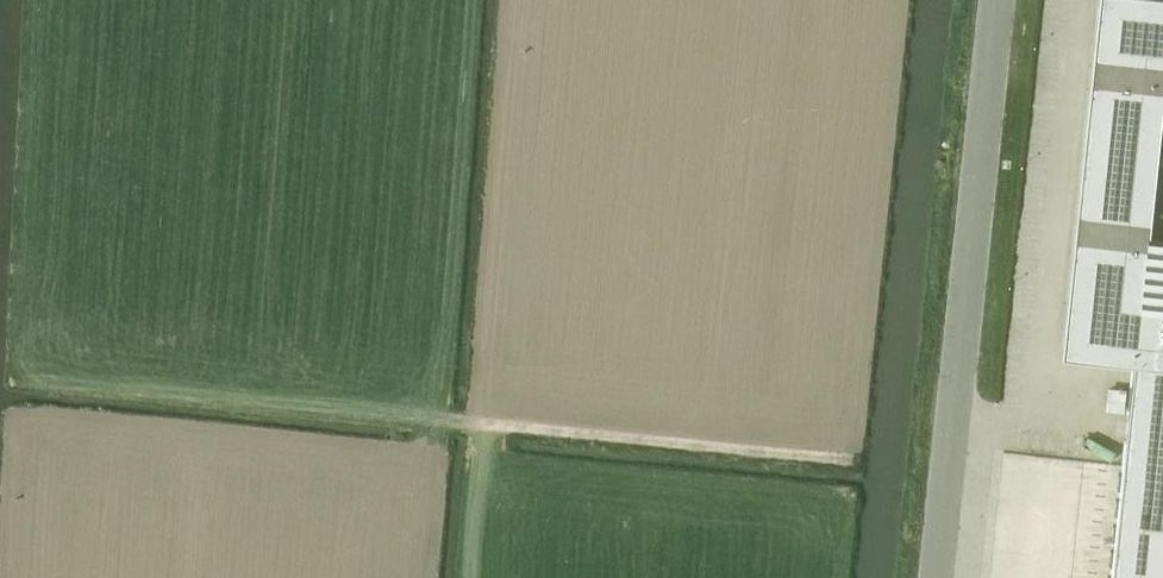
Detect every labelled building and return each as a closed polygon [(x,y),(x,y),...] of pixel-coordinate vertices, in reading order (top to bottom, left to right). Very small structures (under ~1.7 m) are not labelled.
[(1059,359),(1133,368),(1111,577),(1162,577),(1162,0),(1096,0),(1059,359)]
